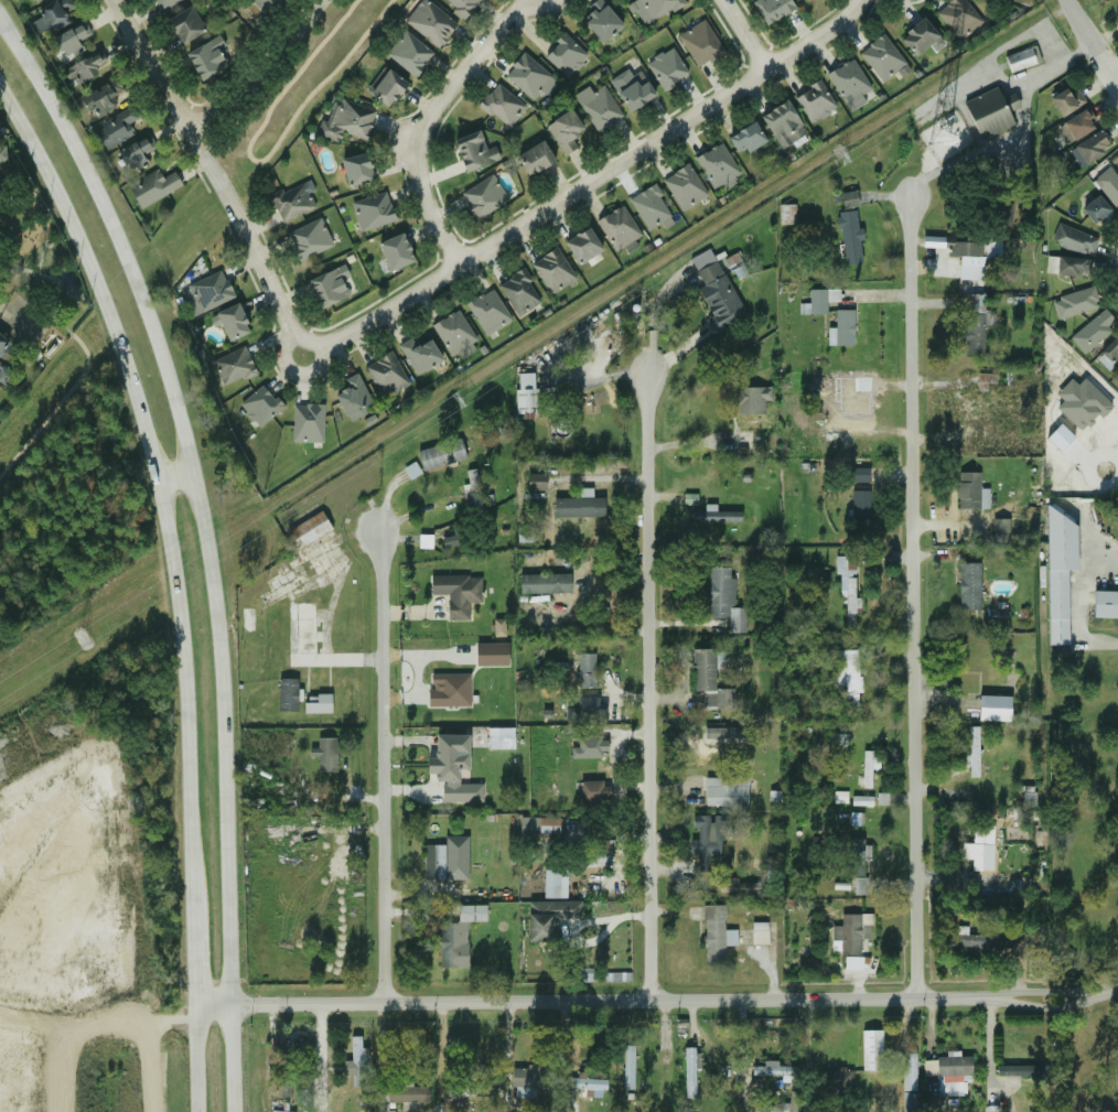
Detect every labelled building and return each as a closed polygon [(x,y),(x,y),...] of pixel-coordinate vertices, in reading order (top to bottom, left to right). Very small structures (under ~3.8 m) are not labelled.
[(56,0),(53,0),(36,9),(41,15),(30,22),(39,37),(68,21),(63,11),(71,6),(67,0),(58,4),(56,0)] [(158,10),(179,0),(153,0),(158,10)] [(270,10),(280,0),(260,0),(270,10)] [(426,0),(412,0),(398,17),(437,47),(456,24),(426,0)] [(461,19),(481,0),(442,0),(461,19)] [(601,0),(598,0),(579,17),(601,43),(623,25),(601,0)] [(682,0),(635,0),(651,23),(684,2),(682,0)] [(789,0),(751,0),(764,24),(794,10),(789,0)] [(964,0),(949,0),(934,12),(958,41),(981,22),(964,0)] [(181,43),(204,30),(190,6),(166,19),(181,43)] [(916,57),(938,35),(922,18),(899,39),(916,57)] [(677,35),(697,68),(723,52),(702,20),(677,35)] [(89,33),(83,21),(53,39),(65,60),(83,51),(77,40),(89,33)] [(433,54),(404,30),(385,54),(413,77),(433,54)] [(542,55),(566,78),(587,56),(563,33),(542,55)] [(858,51),(881,83),(905,65),(883,33),(858,51)] [(184,53),(200,80),(230,64),(216,36),(184,53)] [(1040,61),(1033,45),(1003,57),(1010,73),(1040,61)] [(664,90),(688,74),(669,46),(645,64),(664,90)] [(106,69),(96,51),(68,66),(77,84),(106,69)] [(540,93),(544,96),(557,84),(525,52),(503,74),(531,101),(540,93)] [(870,88),(851,58),(826,74),(846,105),(870,88)] [(633,64),(608,80),(630,112),(654,95),(633,64)] [(406,85),(388,69),(367,93),(385,108),(406,85)] [(115,97),(123,90),(115,76),(79,98),(93,119),(119,104),(115,97)] [(793,95),(809,123),(836,108),(819,79),(793,95)] [(594,132),(621,119),(602,80),(574,95),(594,132)] [(525,108),(497,83),(479,104),(505,129),(525,108)] [(1075,86),(1051,99),(1060,117),(1084,104),(1075,86)] [(1011,127),(998,89),(963,101),(977,140),(1011,127)] [(1019,109),(1015,95),(1003,98),(1007,112),(1019,109)] [(337,141),(342,131),(365,140),(376,111),(338,97),(324,137),(337,141)] [(760,117),(781,148),(805,132),(785,100),(760,117)] [(137,118),(130,106),(93,128),(105,150),(133,133),(127,123),(137,118)] [(576,145),(571,140),(584,127),(566,108),(544,130),(567,154),(576,145)] [(1072,141),(1095,127),(1084,109),(1061,125),(1072,141)] [(735,154),(764,144),(756,123),(728,133),(735,154)] [(498,159),(493,145),(485,149),(477,130),(452,140),(465,173),(498,159)] [(1074,144),(1084,163),(1111,149),(1101,130),(1074,144)] [(117,153),(129,172),(146,160),(141,154),(154,144),(146,132),(117,153)] [(527,176),(553,161),(541,141),(515,156),(527,176)] [(739,173),(720,142),(694,158),(712,188),(739,173)] [(347,187),(373,181),(366,152),(340,159),(347,187)] [(662,181),(682,210),(707,193),(686,163),(662,181)] [(127,187),(140,208),(180,182),(172,171),(162,177),(155,168),(127,187)] [(1117,210),(1117,180),(1107,168),(1093,180),(1117,210)] [(474,219),(507,202),(492,174),(459,193),(474,219)] [(279,223),(314,207),(302,180),(267,195),(279,223)] [(671,214),(652,184),(627,199),(647,229),(671,214)] [(839,193),(842,209),(858,207),(855,190),(839,193)] [(351,202),(359,230),(394,220),(386,192),(351,202)] [(1100,228),(1115,217),(1097,195),(1083,207),(1100,228)] [(595,220),(614,251),(639,235),(621,205),(595,220)] [(795,225),(794,205),(778,205),(778,225),(795,225)] [(861,262),(858,209),(839,210),(842,263),(861,262)] [(286,234),(299,261),(332,245),(319,217),(286,234)] [(1088,258),(1096,240),(1058,223),(1050,240),(1088,258)] [(578,264),(602,249),(588,227),(563,242),(578,264)] [(413,261),(401,233),(376,244),(388,272),(413,261)] [(943,257),(983,257),(983,239),(943,239),(943,257)] [(550,294),(576,278),(555,247),(529,263),(550,294)] [(745,315),(724,273),(732,269),(737,278),(746,273),(735,252),(716,262),(708,249),(690,258),(703,285),(698,288),(718,328),(745,315)] [(1089,260),(1057,256),(1055,273),(1087,278),(1089,260)] [(307,281),(320,309),(350,295),(343,280),(348,277),(343,264),(307,281)] [(541,301),(522,269),(496,284),(517,316),(541,301)] [(186,284),(197,313),(233,299),(221,270),(186,284)] [(1051,299),(1057,320),(1099,306),(1093,285),(1051,299)] [(465,304),(485,336),(510,320),(491,288),(465,304)] [(838,289),(808,289),(808,314),(826,314),(826,300),(838,300),(838,289)] [(982,355),(982,293),(964,293),(964,355),(982,355)] [(32,313),(15,296),(0,313),(0,324),(11,335),(32,313)] [(249,332),(236,303),(214,313),(227,342),(249,332)] [(1116,322),(1101,307),(1069,339),(1084,354),(1116,322)] [(475,339),(456,310),(431,324),(450,355),(475,339)] [(852,310),(835,310),(835,345),(853,345),(852,310)] [(14,337),(34,354),(53,332),(33,315),(14,337)] [(1098,353),(1111,367),(1117,360),(1117,333),(1098,353)] [(9,343),(0,335),(0,352),(9,343)] [(442,360),(430,339),(417,346),(411,336),(397,345),(415,376),(442,360)] [(255,370),(243,345),(209,361),(222,387),(255,370)] [(364,367),(384,398),(409,381),(389,352),(364,367)] [(4,384),(11,373),(2,367),(0,370),(0,381),(4,384)] [(343,379),(347,388),(334,395),(345,418),(372,404),(356,373),(343,379)] [(536,412),(536,373),(516,373),(516,412),(536,412)] [(760,421),(760,378),(741,378),(741,421),(760,421)] [(1070,379),(1055,395),(1062,402),(1055,409),(1080,433),(1097,416),(1100,419),(1112,406),(1083,379),(1077,385),(1070,379)] [(237,403),(256,428),(281,408),(264,384),(237,403)] [(846,428),(866,428),(866,390),(846,390),(846,428)] [(291,442),(322,442),(323,404),(291,404),(291,442)] [(733,453),(753,453),(753,430),(733,430),(733,453)] [(465,458),(460,439),(417,451),(423,471),(465,458)] [(868,468),(849,468),(849,482),(868,483),(868,468)] [(481,514),(475,469),(466,471),(472,515),(481,514)] [(979,472),(956,472),(956,509),(979,509),(979,472)] [(527,489),(545,489),(545,474),(527,474),(527,489)] [(851,509),(868,509),(868,490),(851,490),(851,509)] [(603,516),(603,497),(553,497),(553,516),(603,516)] [(740,521),(740,511),(714,511),(714,505),(705,505),(705,510),(689,510),(689,521),(740,521)] [(298,549),(331,528),(319,510),(286,531),(298,549)] [(1067,571),(1076,571),(1075,515),(1045,515),(1047,645),(1068,645),(1067,571)] [(1008,519),(992,519),(992,542),(1008,542),(1008,519)] [(442,547),(486,540),(484,525),(451,529),(452,535),(441,537),(442,547)] [(536,527),(517,527),(517,542),(536,542),(536,527)] [(430,535),(418,536),(418,547),(430,547),(430,535)] [(843,628),(854,628),(853,555),(835,557),(835,574),(842,574),(843,628)] [(979,609),(979,562),(958,562),(958,609),(979,609)] [(743,631),(744,608),(732,607),(733,577),(729,577),(729,568),(709,566),(708,617),(729,617),(729,631),(743,631)] [(480,602),(480,574),(429,575),(429,594),(447,594),(447,620),(469,620),(469,602),(480,602)] [(518,593),(569,593),(569,574),(518,574),(518,593)] [(1093,591),(1093,618),(1117,618),(1117,591),(1093,591)] [(290,654),(295,654),(295,669),(314,669),(314,603),(290,603),(290,654)] [(520,616),(520,625),(559,625),(559,616),(520,616)] [(492,637),(504,637),(504,620),(493,620),(492,637)] [(507,665),(507,643),(474,644),(475,666),(507,665)] [(713,649),(690,649),(690,691),(713,691),(713,649)] [(838,708),(858,708),(858,649),(832,650),(832,689),(838,689),(838,708)] [(978,694),(978,716),(1009,717),(1010,697),(997,697),(998,662),(1006,662),(1006,650),(979,649),(978,694)] [(594,654),(577,654),(577,687),(594,687),(594,654)] [(429,672),(429,706),(470,706),(470,672),(429,672)] [(295,711),(295,679),(278,679),(278,711),(295,711)] [(732,709),(732,690),(716,690),(716,709),(732,709)] [(561,717),(580,717),(580,715),(592,715),(592,710),(576,710),(576,698),(561,698),(561,717)] [(303,702),(303,712),(330,712),(330,702),(303,702)] [(967,777),(978,777),(978,726),(967,726),(967,777)] [(513,727),(486,727),(486,748),(513,748),(513,727)] [(606,736),(577,736),(577,746),(570,747),(570,757),(607,756),(606,736)] [(336,771),(336,737),(315,737),(315,771),(336,771)] [(481,800),(481,784),(458,784),(458,747),(433,747),(433,757),(426,757),(426,774),(439,774),(439,800),(481,800)] [(862,751),(862,787),(871,787),(871,769),(874,769),(874,751),(862,751)] [(705,800),(753,802),(754,791),(741,791),(741,780),(705,779),(705,800)] [(608,781),(580,782),(580,803),(609,802),(608,781)] [(847,803),(847,791),(832,791),(832,803),(847,803)] [(872,796),(851,796),(851,806),(872,806),(872,796)] [(538,817),(519,816),(518,834),(538,834),(538,817)] [(696,866),(708,866),(708,816),(696,816),(696,866)] [(558,818),(533,817),(533,833),(558,834),(558,818)] [(991,844),(991,824),(971,824),(971,844),(961,844),(961,857),(970,857),(970,868),(980,868),(980,844),(991,844)] [(862,838),(845,838),(845,875),(862,875),(862,838)] [(592,841),(592,850),(578,850),(578,873),(593,873),(593,866),(611,866),(611,841),(592,841)] [(454,844),(423,844),(423,878),(454,878),(454,844)] [(544,896),(552,897),(553,871),(545,870),(544,896)] [(702,904),(702,964),(723,964),(723,944),(725,944),(725,904),(702,904)] [(458,924),(438,922),(437,967),(458,968),(458,948),(464,948),(464,920),(484,920),(484,905),(458,905),(458,924)] [(551,913),(527,913),(527,940),(551,940),(551,913)] [(839,954),(859,954),(859,914),(839,914),(839,954)] [(767,944),(767,921),(750,922),(750,944),(767,944)] [(975,931),(954,931),(954,950),(975,950),(975,931)] [(1011,956),(1032,956),(1032,942),(1011,942),(1011,956)] [(881,1069),(881,1029),(861,1029),(861,1069),(881,1069)] [(362,1036),(351,1036),(351,1086),(362,1086),(362,1036)] [(694,1047),(684,1047),(684,1111),(694,1111),(694,1047)] [(914,1051),(902,1051),(902,1111),(914,1111),(914,1051)] [(622,1089),(633,1089),(633,1052),(622,1052),(622,1089)] [(936,1076),(942,1076),(942,1093),(961,1093),(961,1076),(968,1076),(968,1056),(936,1056),(936,1076)] [(757,1066),(757,1077),(795,1077),(795,1066),(757,1066)] [(1044,1066),(996,1066),(996,1076),(1044,1076),(1044,1066)] [(536,1098),(536,1088),(548,1088),(548,1067),(512,1067),(512,1098),(536,1098)] [(819,1089),(851,1089),(851,1069),(819,1069),(819,1089)] [(568,1089),(605,1089),(605,1078),(568,1078),(568,1089)] [(290,1096),(289,1079),(277,1079),(278,1097),(290,1096)] [(445,1097),(488,1097),(488,1084),(445,1084),(445,1097)] [(387,1086),(387,1103),(406,1103),(406,1109),(418,1109),(418,1103),(427,1103),(427,1086),(387,1086)]
